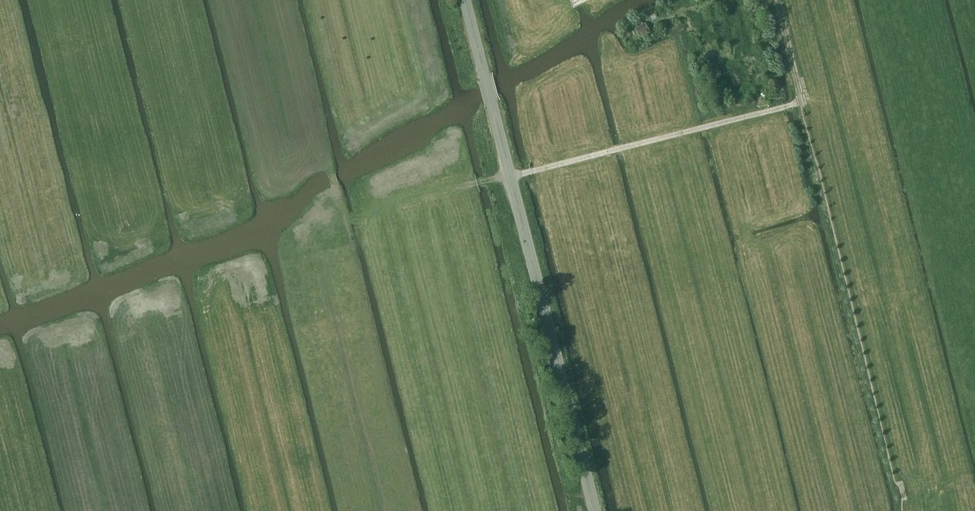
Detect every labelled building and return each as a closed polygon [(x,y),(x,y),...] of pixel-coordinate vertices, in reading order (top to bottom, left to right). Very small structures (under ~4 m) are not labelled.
[(637,27),(634,29),(639,37),(649,32),(645,23),(643,24),(642,22),(636,25),(637,27)]
